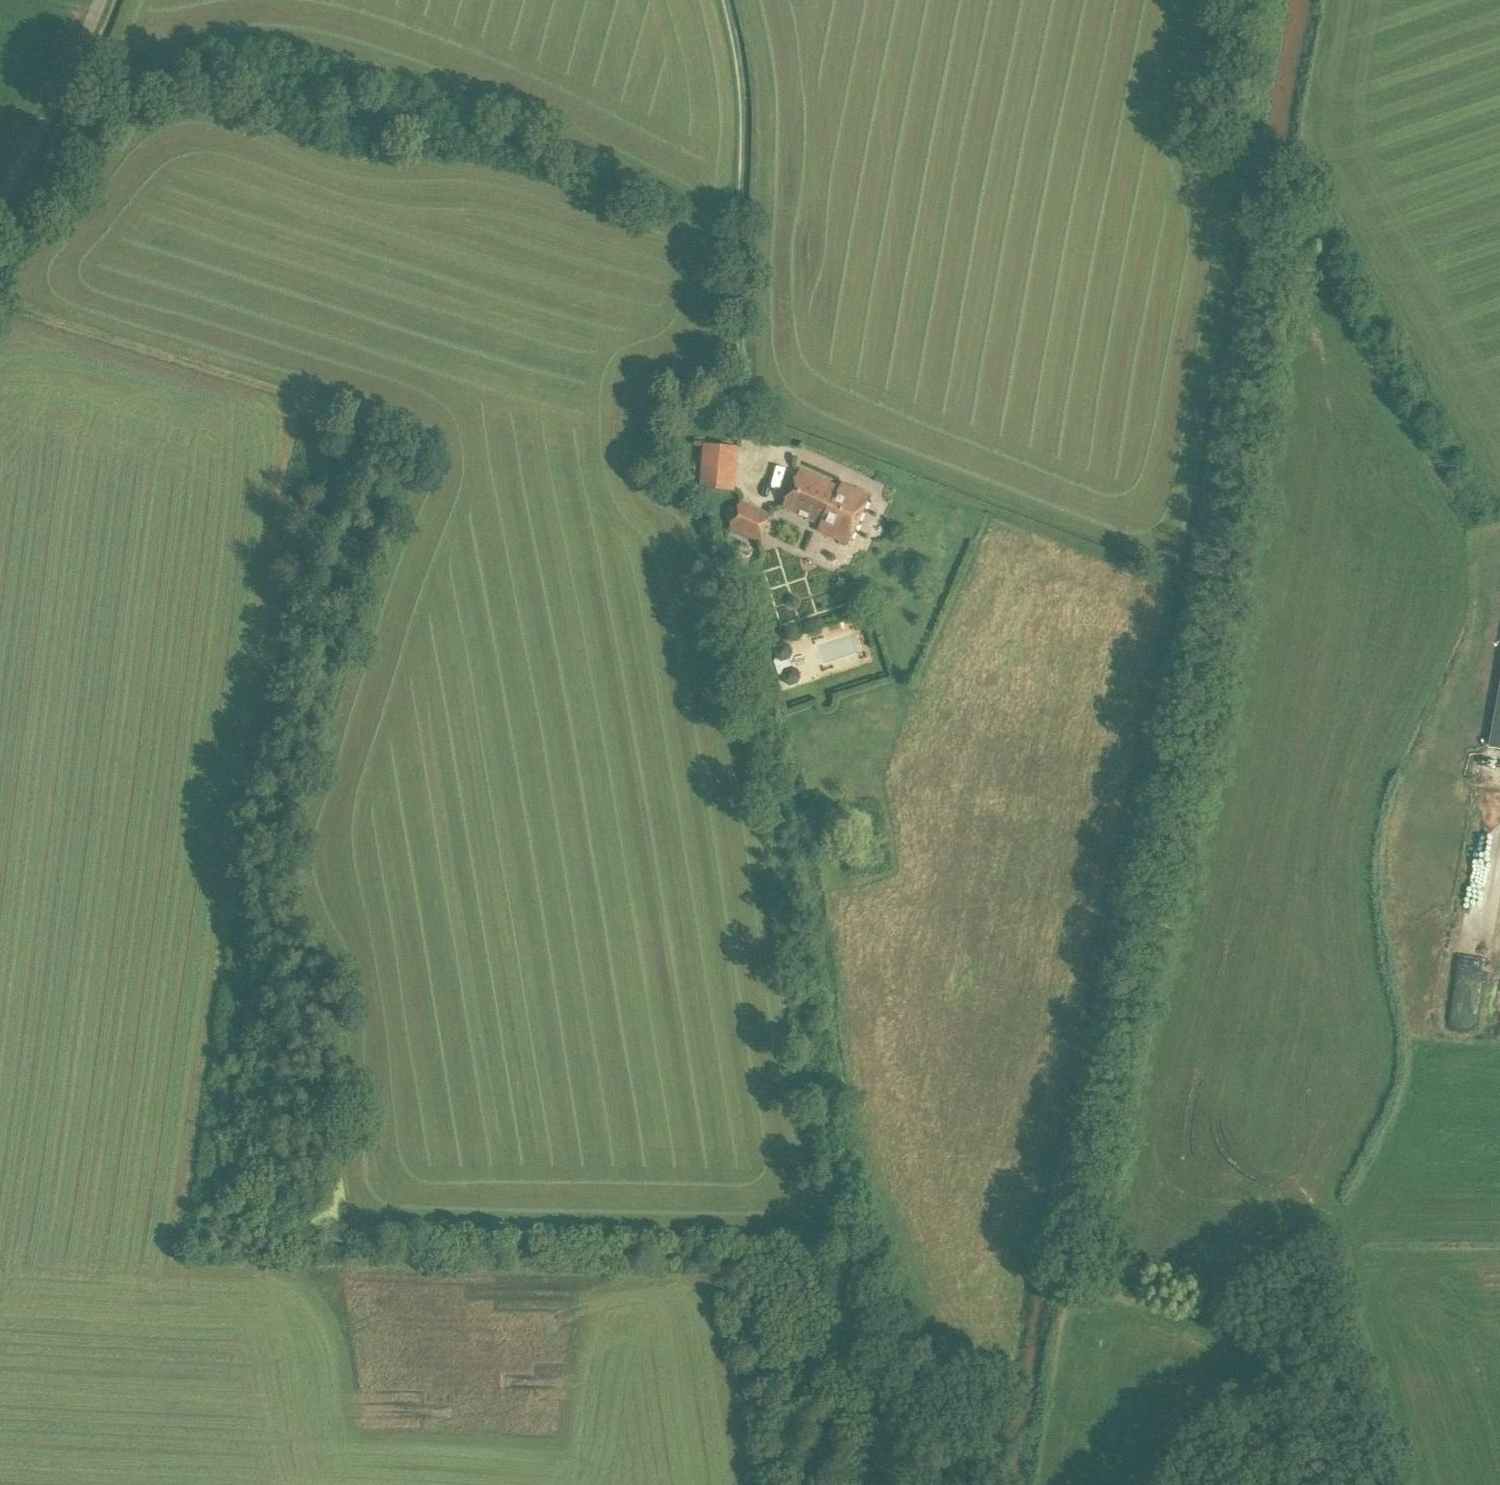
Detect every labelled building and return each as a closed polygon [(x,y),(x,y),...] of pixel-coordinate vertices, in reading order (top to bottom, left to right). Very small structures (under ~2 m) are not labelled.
[(736,492),(740,447),(703,443),(700,488),(736,492)] [(849,544),(870,495),(842,484),(840,488),(799,471),(783,508),(821,524),(818,531),(849,544)] [(760,541),(770,515),(741,502),(730,528),(760,541)] [(785,667),(782,672),(783,674),(785,681),(790,684),(798,682),(801,677),(798,668),(793,665),(785,667)] [(1490,747),(1499,749),(1499,688),(1490,747)]
